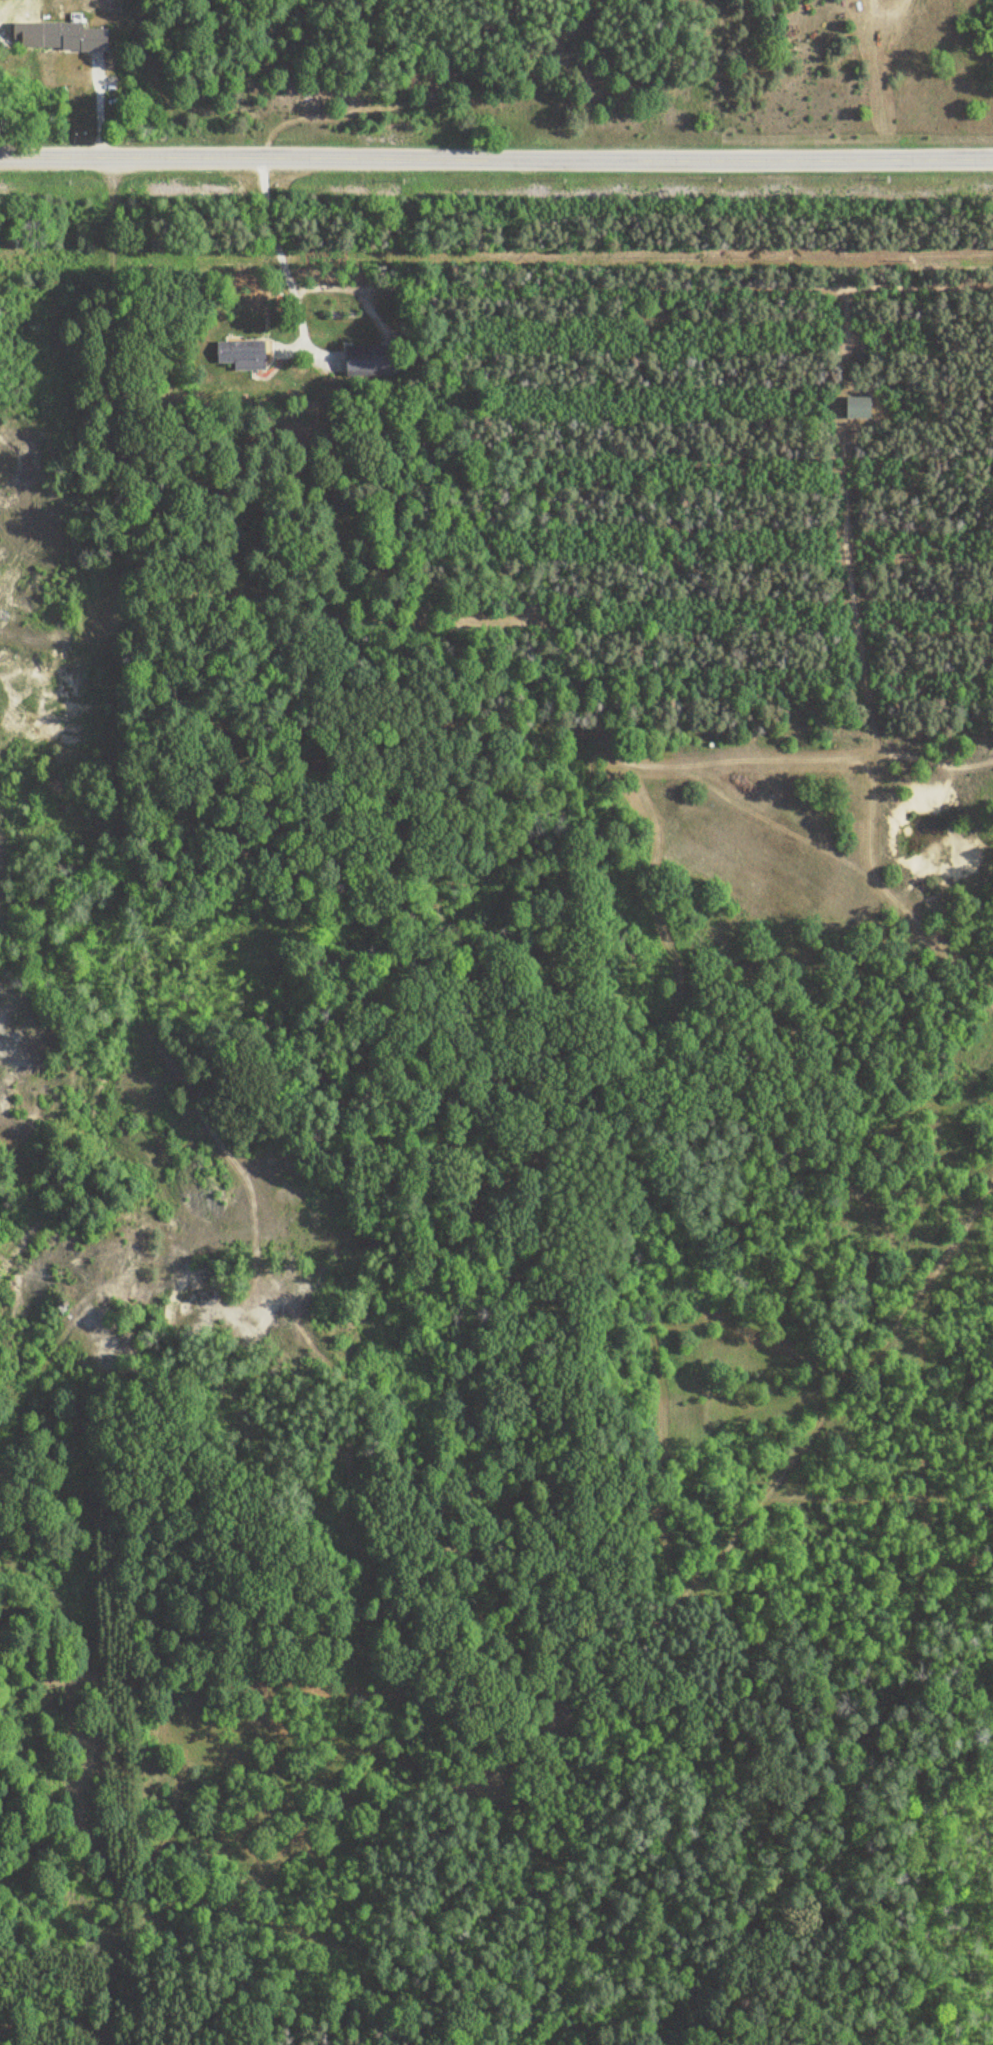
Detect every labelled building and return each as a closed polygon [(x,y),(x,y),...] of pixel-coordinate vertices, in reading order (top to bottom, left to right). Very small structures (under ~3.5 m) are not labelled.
[(85,22),(41,22),(41,51),(110,50),(110,27),(85,27),(85,22)] [(268,369),(268,341),(217,341),(217,369),(268,369)] [(393,374),(392,345),(345,345),(346,374),(393,374)] [(873,397),(848,397),(848,418),(873,418),(873,397)]
